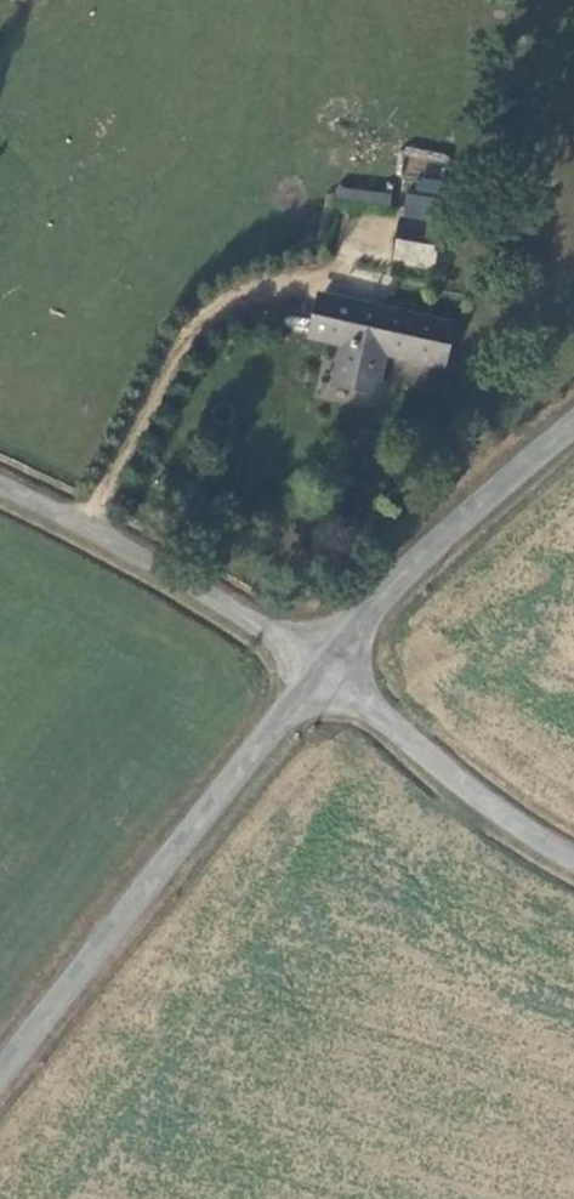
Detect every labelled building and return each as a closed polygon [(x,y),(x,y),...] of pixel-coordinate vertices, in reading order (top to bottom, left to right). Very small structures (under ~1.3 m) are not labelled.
[(403,217),(441,220),(447,154),(409,150),(403,217)] [(336,188),(336,203),(391,204),(391,189),(336,188)] [(0,219),(0,241),(9,223),(0,219)] [(438,239),(398,232),(391,274),(432,281),(438,239)] [(450,335),(321,309),(313,350),(347,355),(338,398),(374,404),(386,363),(442,374),(450,335)]
